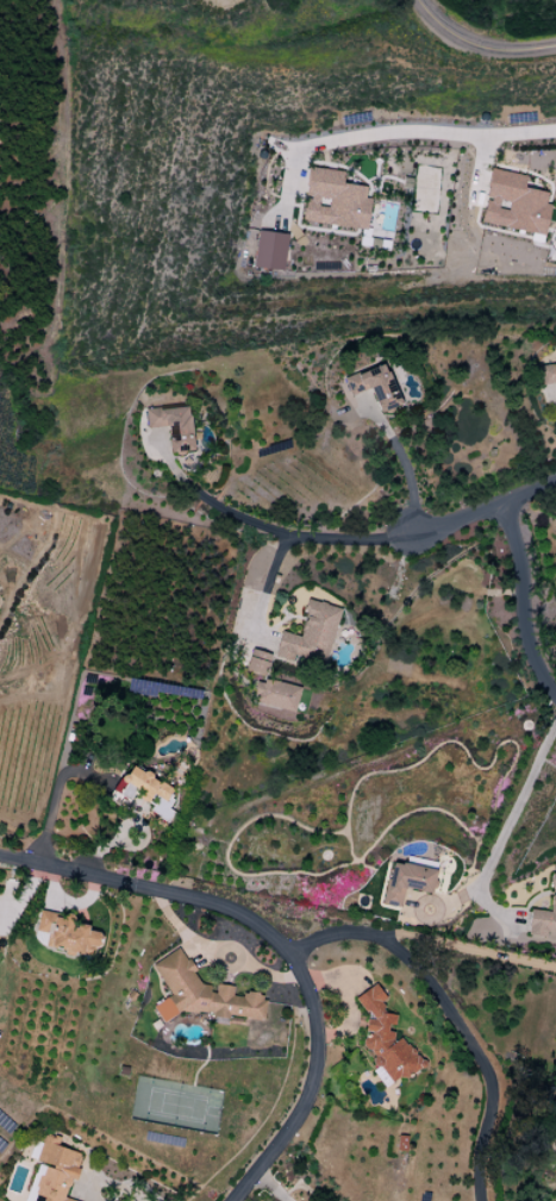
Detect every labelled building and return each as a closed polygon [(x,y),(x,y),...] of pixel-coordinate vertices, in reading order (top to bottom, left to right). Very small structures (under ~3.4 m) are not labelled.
[(367,229),(370,198),(365,198),(366,186),(342,184),(343,171),(307,168),(305,198),(304,198),(302,223),(367,229)] [(526,176),(490,169),(480,223),(544,235),(550,204),(545,204),(547,193),(523,188),(526,176)] [(283,271),(286,234),(257,231),(253,268),(283,271)] [(343,379),(349,396),(370,389),(379,413),(400,406),(385,364),(343,379)] [(551,367),(555,366),(555,383),(541,386),(538,367),(551,364),(551,367)] [(145,410),(146,429),(167,427),(169,453),(193,451),(189,406),(145,410)] [(340,608),(308,600),(299,636),(280,632),(274,655),(325,667),(340,608)] [(263,676),(270,655),(251,649),(245,670),(263,676)] [(294,713),(299,688),(258,679),(252,703),(294,713)] [(109,800),(124,808),(133,792),(154,804),(149,812),(165,820),(175,801),(167,796),(171,788),(128,765),(109,800)] [(435,871),(391,862),(382,905),(400,908),(404,888),(431,894),(435,871)] [(550,874),(549,887),(552,888),(550,912),(530,910),(527,936),(548,938),(549,932),(555,933),(555,875),(550,874)] [(35,932),(47,934),(44,948),(95,957),(99,933),(88,931),(89,927),(72,924),(73,918),(38,912),(35,932)] [(263,1020),(265,1004),(259,993),(247,992),(239,997),(232,996),(233,987),(223,986),(209,994),(210,986),(200,985),(194,975),(194,973),(179,948),(151,965),(170,996),(152,1006),(162,1023),(182,1011),(212,1014),(214,1017),(226,1019),(229,1017),(263,1020)] [(388,1090),(422,1063),(401,1036),(396,1041),(386,1029),(395,1022),(380,1003),(386,999),(374,984),(355,999),(370,1018),(362,1024),(370,1035),(361,1042),(373,1058),(367,1063),(388,1090)]
